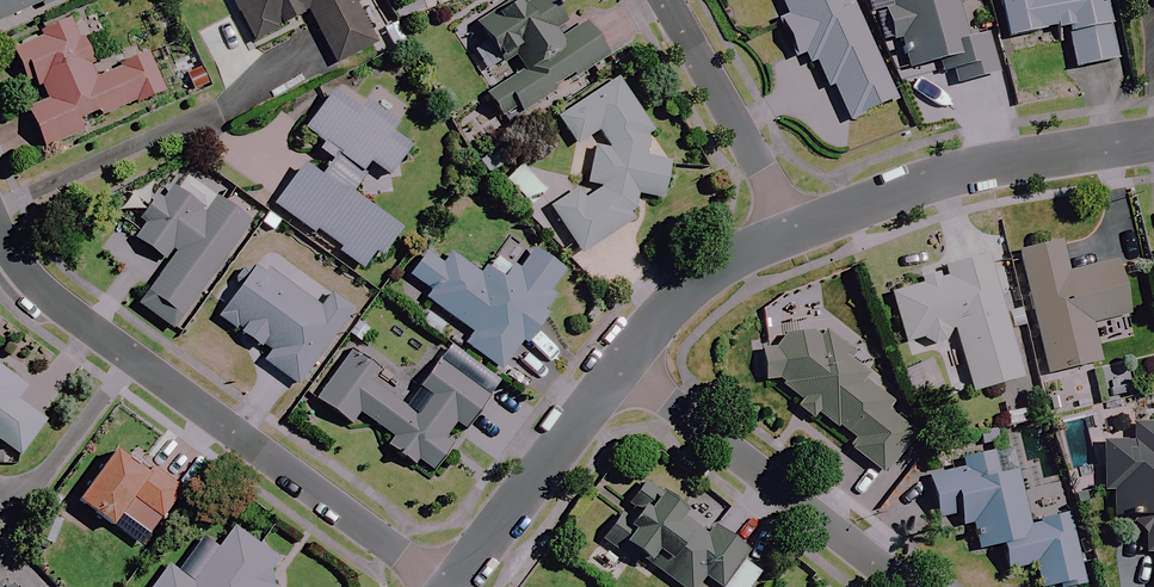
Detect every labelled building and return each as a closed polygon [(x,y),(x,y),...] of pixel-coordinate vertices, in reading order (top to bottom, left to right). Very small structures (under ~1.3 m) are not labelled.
[(55,0),(0,0),(0,21),(55,0)] [(255,39),(312,11),(338,62),(378,42),(357,0),(235,0),(255,39)] [(547,0),(530,0),(520,6),(517,0),(512,0),(470,25),(492,63),(504,83),(482,96),(498,124),(603,62),(578,20),(564,28),(547,0)] [(789,60),(799,55),(803,66),(811,63),(821,87),(826,85),(841,121),(894,99),(851,0),(775,0),(782,16),(772,21),(789,60)] [(889,6),(877,10),(885,42),(895,39),(903,71),(965,54),(951,0),(888,0),(889,6)] [(996,1),(1002,39),(1063,29),(1070,69),(1113,61),(1102,0),(1004,0),(996,1)] [(81,132),(79,126),(76,120),(93,113),(95,119),(160,92),(140,46),(108,60),(113,71),(95,78),(70,18),(7,45),(19,73),(28,69),(41,101),(19,110),(36,151),(81,132)] [(199,66),(180,74),(188,93),(208,85),(199,66)] [(549,207),(576,253),(630,221),(635,191),(658,196),(665,161),(644,157),(648,131),(633,107),(620,84),(601,96),(598,90),(555,116),(572,144),(595,130),(601,140),(599,149),(589,147),(583,181),(592,183),(589,198),(580,204),(573,192),(549,207)] [(359,102),(354,110),(324,91),(298,131),(317,143),(312,152),(331,164),(321,179),(298,164),(269,208),(335,250),(333,253),(359,270),(369,254),(377,259),(396,229),(346,198),(367,166),(385,178),(407,144),(388,132),(393,125),(359,102)] [(542,192),(518,166),(501,181),(526,208),(542,192)] [(247,221),(183,176),(172,191),(164,185),(126,238),(165,266),(134,309),(168,333),(247,221)] [(1065,274),(1058,243),(1013,254),(1041,375),(1095,362),(1087,325),(1123,316),(1110,263),(1065,274)] [(540,310),(551,295),(547,291),(561,272),(525,247),(503,277),(486,264),(477,276),(448,255),(441,265),(422,252),(404,276),(425,292),(420,298),(468,334),(460,345),(497,372),(520,341),(523,344),(545,314),(540,310)] [(1018,378),(980,253),(919,272),(923,284),(886,295),(901,343),(921,337),(923,345),(951,337),(968,393),(1018,378)] [(282,283),(252,262),(212,318),(263,354),(257,363),(293,389),(348,312),(325,295),(316,308),(282,283)] [(878,481),(910,432),(909,431),(882,410),(887,400),(865,385),(867,377),(843,359),(849,351),(815,332),(769,337),(770,346),(752,349),(758,386),(775,384),(776,389),(793,401),(787,409),(807,422),(811,416),(848,440),(839,455),(878,481)] [(414,462),(430,473),(450,445),(442,440),(452,424),(463,432),(486,398),(433,361),(420,379),(402,406),(369,383),(378,369),(346,347),(309,401),(347,427),(355,415),(387,437),(380,447),(410,468),(414,462)] [(23,455),(50,419),(21,397),(30,385),(0,362),(0,438),(23,455)] [(1147,425),(1147,433),(1129,434),(1130,450),(1123,450),(1123,440),(1101,441),(1103,520),(1134,519),(1135,553),(1149,553),(1150,583),(1153,583),(1153,424),(1147,425)] [(988,448),(952,456),(955,469),(923,477),(933,519),(963,512),(973,551),(994,546),(1002,580),(1015,577),(1013,569),(1029,564),(1035,586),(1053,586),(1080,580),(1061,505),(1022,514),(1011,468),(994,472),(988,448)] [(146,476),(107,451),(75,501),(112,526),(129,500),(159,520),(181,487),(152,467),(146,476)] [(658,578),(672,586),(696,586),(702,578),(714,586),(746,586),(757,572),(739,560),(745,552),(706,525),(699,535),(677,519),(684,509),(641,478),(600,536),(609,542),(604,550),(644,578),(649,571),(658,578)] [(228,529),(190,584),(164,567),(150,586),(269,586),(260,581),(274,560),(228,529)]
